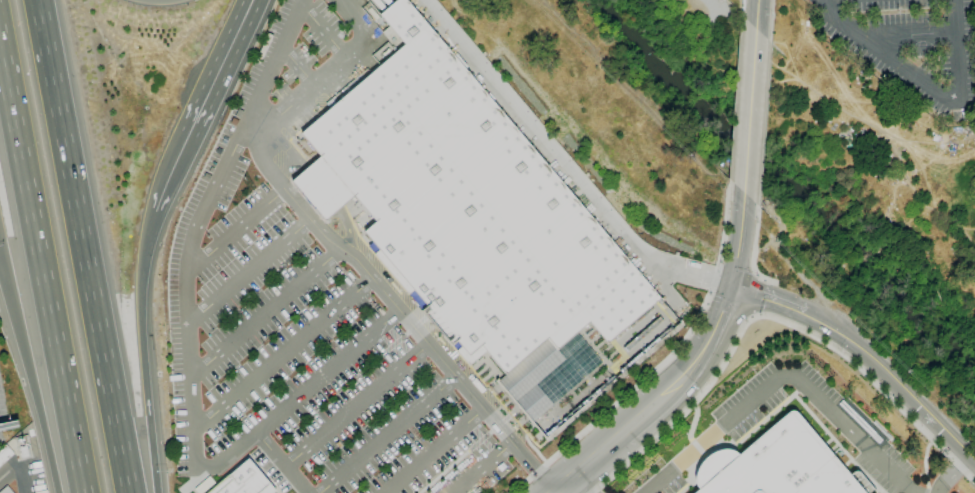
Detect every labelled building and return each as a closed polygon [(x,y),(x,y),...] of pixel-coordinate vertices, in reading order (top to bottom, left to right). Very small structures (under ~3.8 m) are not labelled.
[(373,14),(390,0),(412,0),(665,300),(607,348),(588,326),(559,351),(566,359),(535,384),(550,402),(523,425),(360,232),(342,211),(323,226),(284,180),(314,155),(293,131),(398,43),(373,14)] [(851,469),(844,475),(787,409),(733,455),(726,450),(716,450),(708,454),(698,460),(694,469),(692,479),(693,489),(688,492),(872,492),(851,469)] [(14,454),(0,466),(0,450),(5,445),(14,454)] [(277,491),(275,492),(209,492),(249,459),(277,491)] [(209,476),(193,488),(197,492),(201,492),(214,483),(209,476)]
